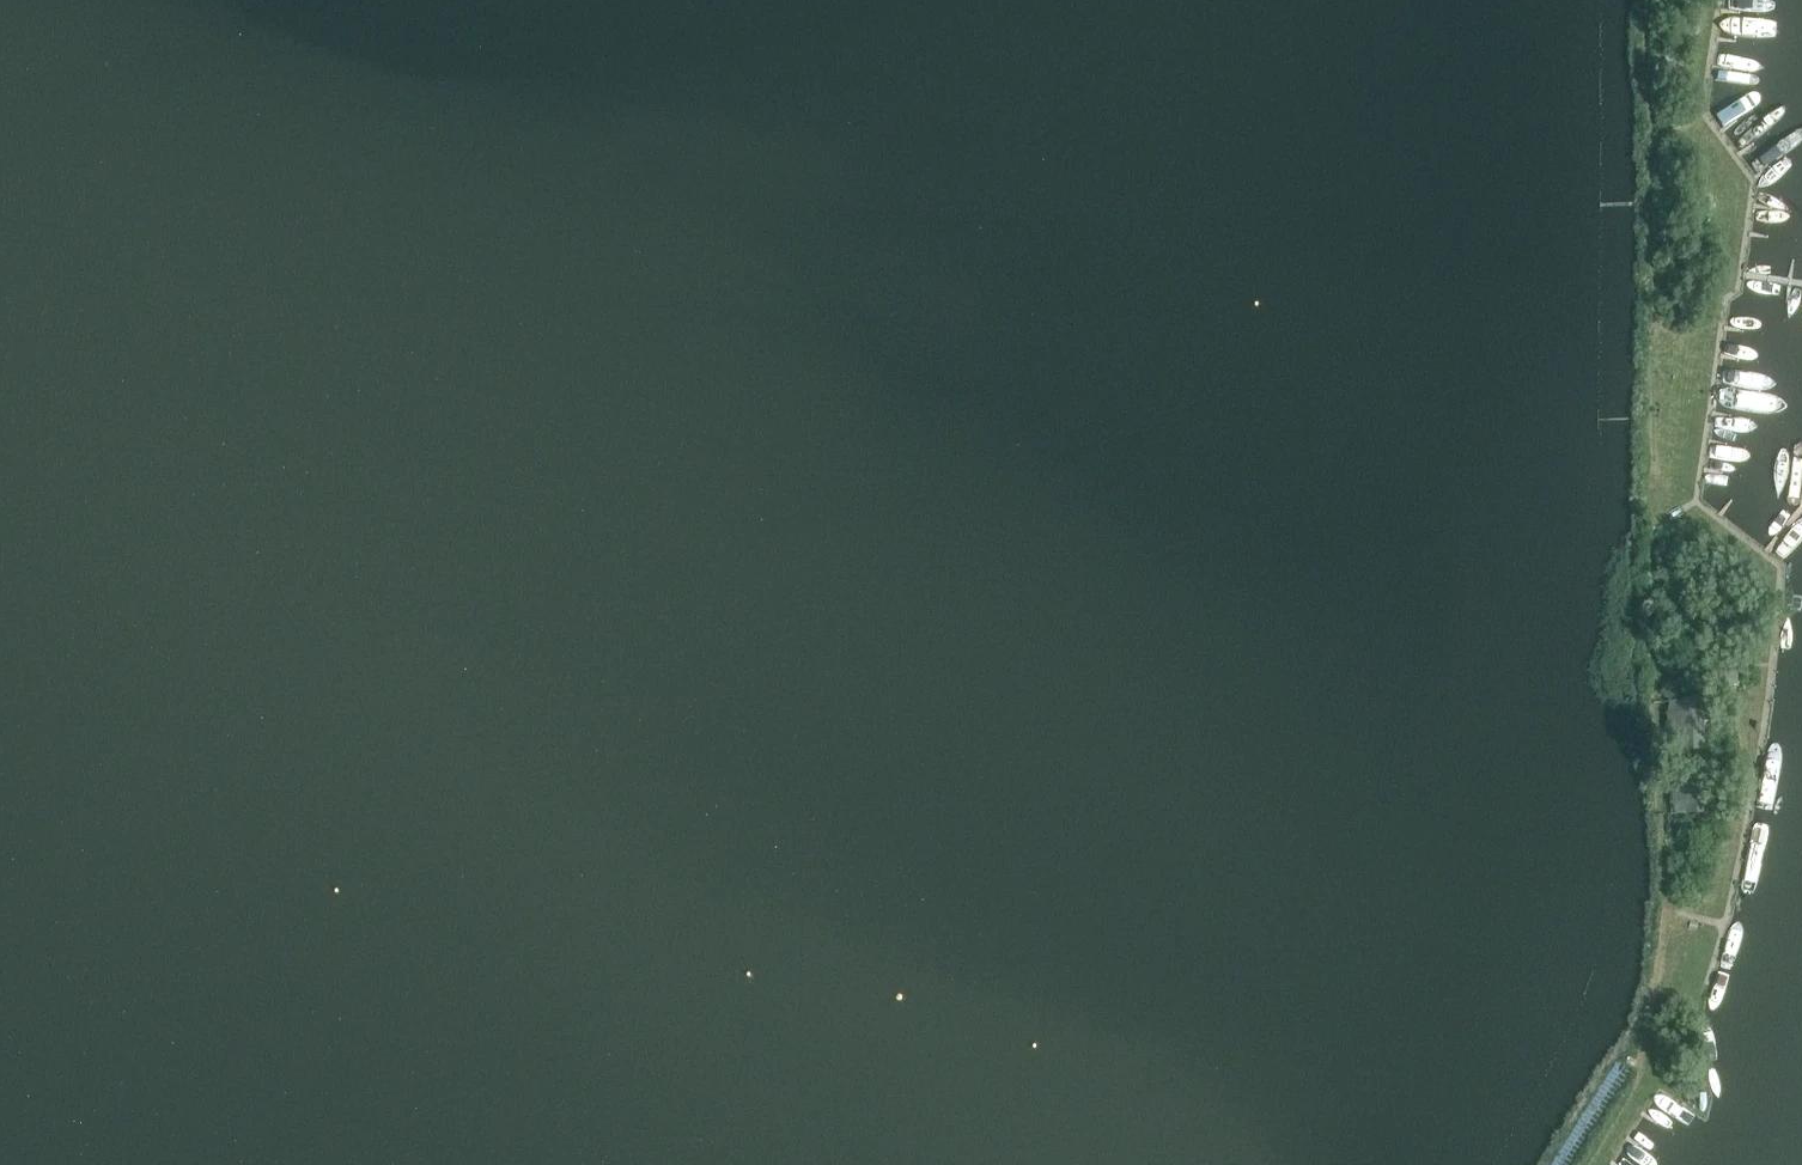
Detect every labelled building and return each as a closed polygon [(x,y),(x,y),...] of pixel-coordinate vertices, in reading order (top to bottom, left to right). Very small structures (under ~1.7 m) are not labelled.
[(1736,683),(1736,673),(1717,673),(1717,682),(1736,683)]
